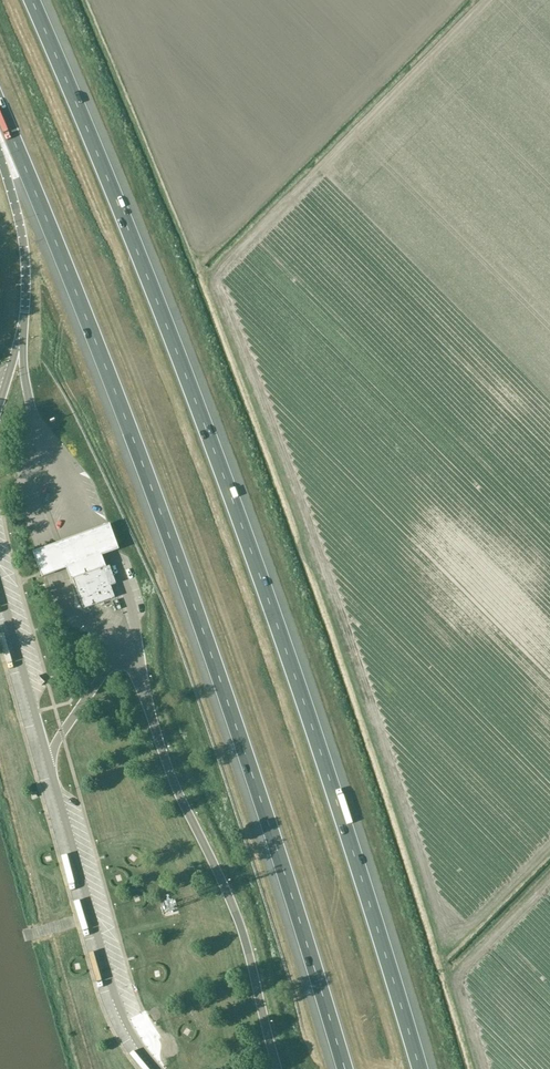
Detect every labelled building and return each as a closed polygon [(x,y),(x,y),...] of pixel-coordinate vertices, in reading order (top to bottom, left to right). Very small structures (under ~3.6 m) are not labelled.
[(71,543),(33,557),(42,583),(120,555),(111,529),(71,543)] [(103,566),(72,578),(83,609),(114,598),(110,586),(116,584),(109,566),(104,568),(103,566)]
